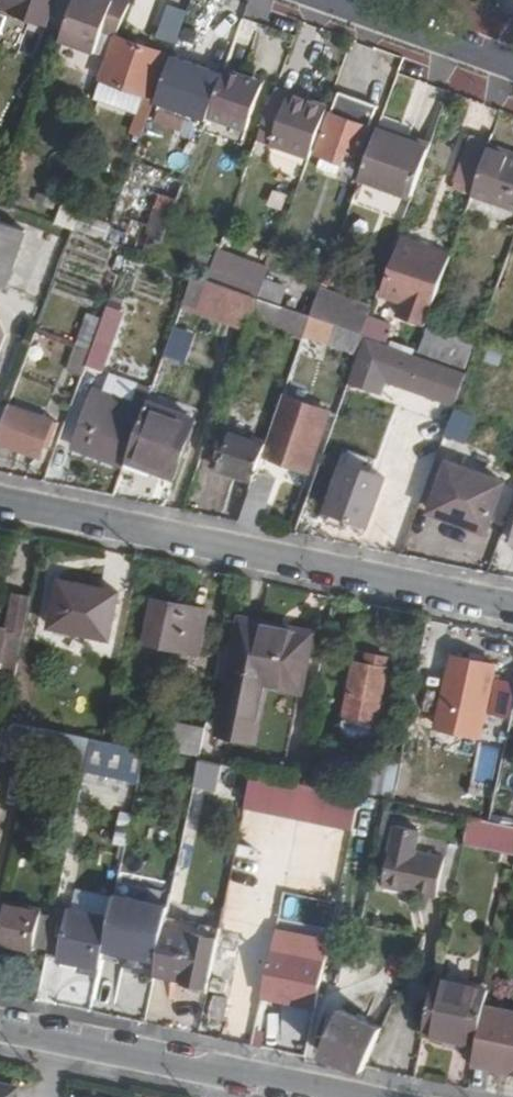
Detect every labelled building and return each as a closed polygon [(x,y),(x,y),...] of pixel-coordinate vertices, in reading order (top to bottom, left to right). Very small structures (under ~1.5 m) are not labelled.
[(31,14),(27,24),(47,32),(59,0),(0,0),(0,2),(31,14)] [(62,38),(97,51),(103,32),(117,37),(133,0),(76,0),(62,38)] [(180,43),(191,10),(172,3),(161,36),(180,43)] [(117,37),(100,78),(144,93),(152,95),(167,55),(117,37)] [(215,100),(228,64),(207,56),(193,93),(215,100)] [(266,78),(228,64),(215,100),(211,113),(248,126),(266,78)] [(309,156),(329,106),(278,87),(259,137),(309,156)] [(146,125),(157,98),(152,95),(144,93),(134,120),(146,125)] [(341,93),(318,153),(345,163),(350,151),(360,155),(378,106),(341,93)] [(414,195),(433,146),(380,128),(362,176),(414,195)] [(475,135),(463,167),(481,174),(486,163),(491,148),(493,141),(475,135)] [(512,210),(512,156),(491,148),(486,163),(481,174),(472,196),(512,210)] [(155,236),(148,257),(155,260),(172,212),(141,200),(151,174),(138,169),(121,213),(152,226),(149,235),(155,236)] [(0,224),(0,286),(9,289),(29,235),(0,224)] [(109,229),(104,241),(126,249),(129,238),(109,229)] [(398,319),(425,329),(449,261),(406,246),(388,296),(405,301),(398,319)] [(248,265),(218,252),(207,279),(259,297),(263,282),(246,275),(248,265)] [(207,279),(196,274),(185,300),(250,324),(253,315),(259,297),(207,279)] [(265,278),(263,282),(259,297),(279,304),(285,287),(265,278)] [(364,336),(373,310),(320,292),(311,317),(314,317),(364,336)] [(279,304),(259,297),(253,315),(307,336),(314,317),(311,317),(279,304)] [(118,329),(104,323),(84,376),(98,381),(118,329)] [(175,327),(169,359),(192,363),(198,331),(175,327)] [(336,329),(330,345),(351,353),(353,346),(360,347),(363,339),(336,329)] [(424,358),(469,374),(477,352),(424,332),(414,354),(424,358)] [(367,336),(351,384),(382,395),(388,380),(413,389),(424,358),(414,354),(367,336)] [(469,374),(424,358),(413,389),(458,405),(469,374)] [(285,398),(268,447),(264,457),(309,473),(324,432),(314,427),(320,411),(285,398)] [(150,399),(129,457),(175,473),(197,417),(150,399)] [(122,465),(139,420),(92,402),(74,447),(122,465)] [(10,406),(0,433),(0,444),(41,459),(54,423),(10,406)] [(61,426),(54,423),(41,459),(47,462),(61,426)] [(215,468),(254,483),(259,472),(264,457),(268,447),(228,432),(215,468)] [(327,513),(366,527),(385,479),(346,464),(327,513)] [(488,528),(504,484),(451,464),(434,513),(452,520),(453,516),(488,528)] [(52,628),(117,644),(129,591),(64,576),(52,628)] [(158,600),(149,645),(200,657),(209,612),(158,600)] [(245,624),(222,735),(259,742),(270,688),(305,694),(316,638),(245,624)] [(228,643),(231,630),(219,627),(216,640),(228,643)] [(0,629),(0,673),(8,631),(0,629)] [(486,711),(494,665),(454,656),(444,702),(486,711)] [(360,663),(385,668),(386,661),(361,657),(360,663)] [(387,669),(385,668),(360,663),(353,662),(342,718),(376,725),(387,669)] [(512,721),(512,692),(505,691),(499,717),(512,721)] [(37,759),(43,728),(10,722),(0,719),(0,751),(37,759)] [(174,750),(204,756),(209,729),(180,724),(174,750)] [(43,728),(37,759),(60,763),(67,733),(43,728)] [(95,739),(91,766),(145,777),(150,750),(107,742),(95,739)] [(492,782),(501,749),(483,744),(474,777),(492,782)] [(204,760),(199,785),(217,789),(221,765),(204,760)] [(257,772),(251,800),(304,811),(311,782),(299,781),(257,772)] [(311,782),(304,811),(359,822),(365,794),(311,782)] [(117,842),(128,844),(135,814),(123,811),(117,842)] [(493,821),(471,816),(466,841),(512,851),(512,825),(493,821)] [(401,825),(387,885),(440,895),(447,856),(414,850),(419,828),(401,825)] [(342,870),(348,844),(336,841),(330,868),(342,870)] [(301,873),(297,888),(331,896),(334,882),(301,873)] [(120,896),(114,921),(106,960),(159,971),(167,930),(172,907),(120,896)] [(0,930),(0,946),(38,954),(47,912),(6,903),(0,930)] [(61,911),(50,960),(104,972),(106,960),(114,921),(61,911)] [(159,971),(159,975),(187,980),(186,984),(212,989),(222,939),(167,930),(159,971)] [(274,953),(264,1002),(318,1014),(328,964),(274,953)] [(438,976),(427,1030),(481,1041),(488,1010),(493,988),(438,976)] [(322,1050),(363,1070),(383,1026),(339,1009),(322,1050)] [(489,1076),(503,1079),(507,1052),(512,1053),(512,1015),(488,1010),(481,1041),(476,1070),(489,1072),(489,1076)] [(503,1079),(509,1080),(512,1060),(512,1053),(507,1052),(503,1079)] [(8,1088),(0,1086),(0,1096),(7,1096),(8,1088)]
